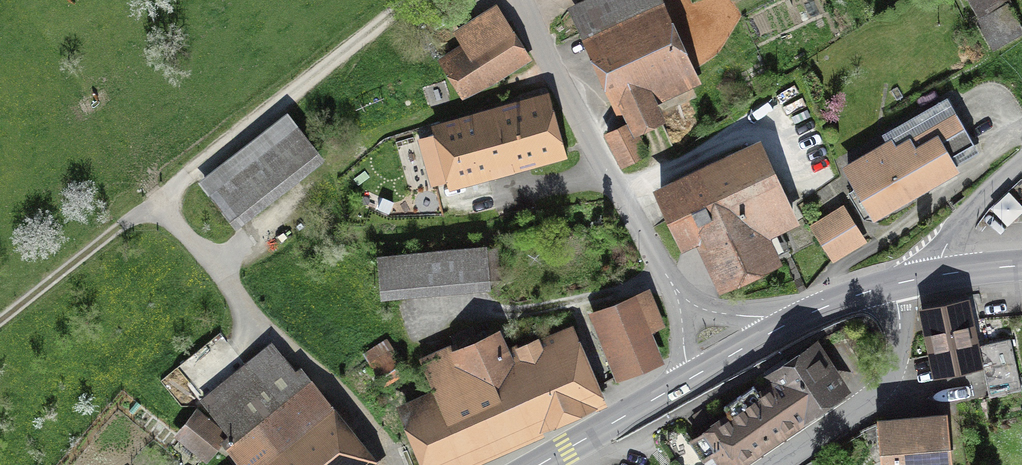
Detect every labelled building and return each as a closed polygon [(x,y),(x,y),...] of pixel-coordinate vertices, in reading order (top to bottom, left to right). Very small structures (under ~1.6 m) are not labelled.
[(648,92),(687,72),(652,0),(591,0),(578,7),(624,103),(625,102),(635,123),(633,124),(635,129),(660,117),(648,92)] [(976,13),(998,0),(968,0),(976,13)] [(980,21),(995,47),(1021,31),(1007,5),(980,21)] [(468,93),(523,58),(493,11),(459,32),(470,51),(450,64),(468,93)] [(890,143),(848,167),(869,204),(859,210),(864,219),(874,213),(875,215),(913,194),(911,191),(952,167),(950,164),(956,160),(953,155),(974,144),(957,113),(954,115),(947,102),(886,136),(890,143)] [(544,106),(422,140),(434,183),(556,149),(544,106)] [(621,164),(646,152),(635,129),(633,124),(608,136),(621,164)] [(214,195),(233,219),(313,157),(294,133),(214,195)] [(684,243),(703,234),(724,281),(769,260),(758,237),(793,221),(758,148),(661,193),(684,243)] [(842,211),(813,229),(833,260),(862,242),(842,211)] [(498,248),(382,259),(384,289),(500,279),(498,248)] [(604,314),(627,371),(655,359),(644,333),(658,327),(646,297),(604,314)] [(962,304),(928,312),(941,371),(982,362),(974,327),(967,328),(962,304)] [(428,464),(442,464),(589,402),(573,364),(583,359),(574,338),(542,352),(538,342),(522,349),(521,347),(503,355),(495,335),(428,364),(444,401),(407,417),(428,464)] [(983,368),(989,397),(1021,390),(1010,339),(984,344),(989,367),(983,368)] [(796,419),(839,391),(809,344),(788,358),(793,365),(767,382),(770,387),(770,388),(781,405),(785,402),(796,419)] [(369,461),(346,433),(356,425),(341,406),(331,414),(301,378),(297,380),(271,348),(205,402),(233,436),(225,442),(244,464),(245,464),(270,445),(278,455),(265,464),(365,464),(369,461)] [(396,355),(374,368),(385,385),(406,372),(396,355)] [(694,439),(706,456),(715,450),(725,464),(728,464),(796,419),(785,402),(781,405),(770,388),(694,439)] [(221,435),(198,416),(182,436),(205,455),(221,435)] [(882,421),(886,464),(947,464),(944,416),(882,421)]
